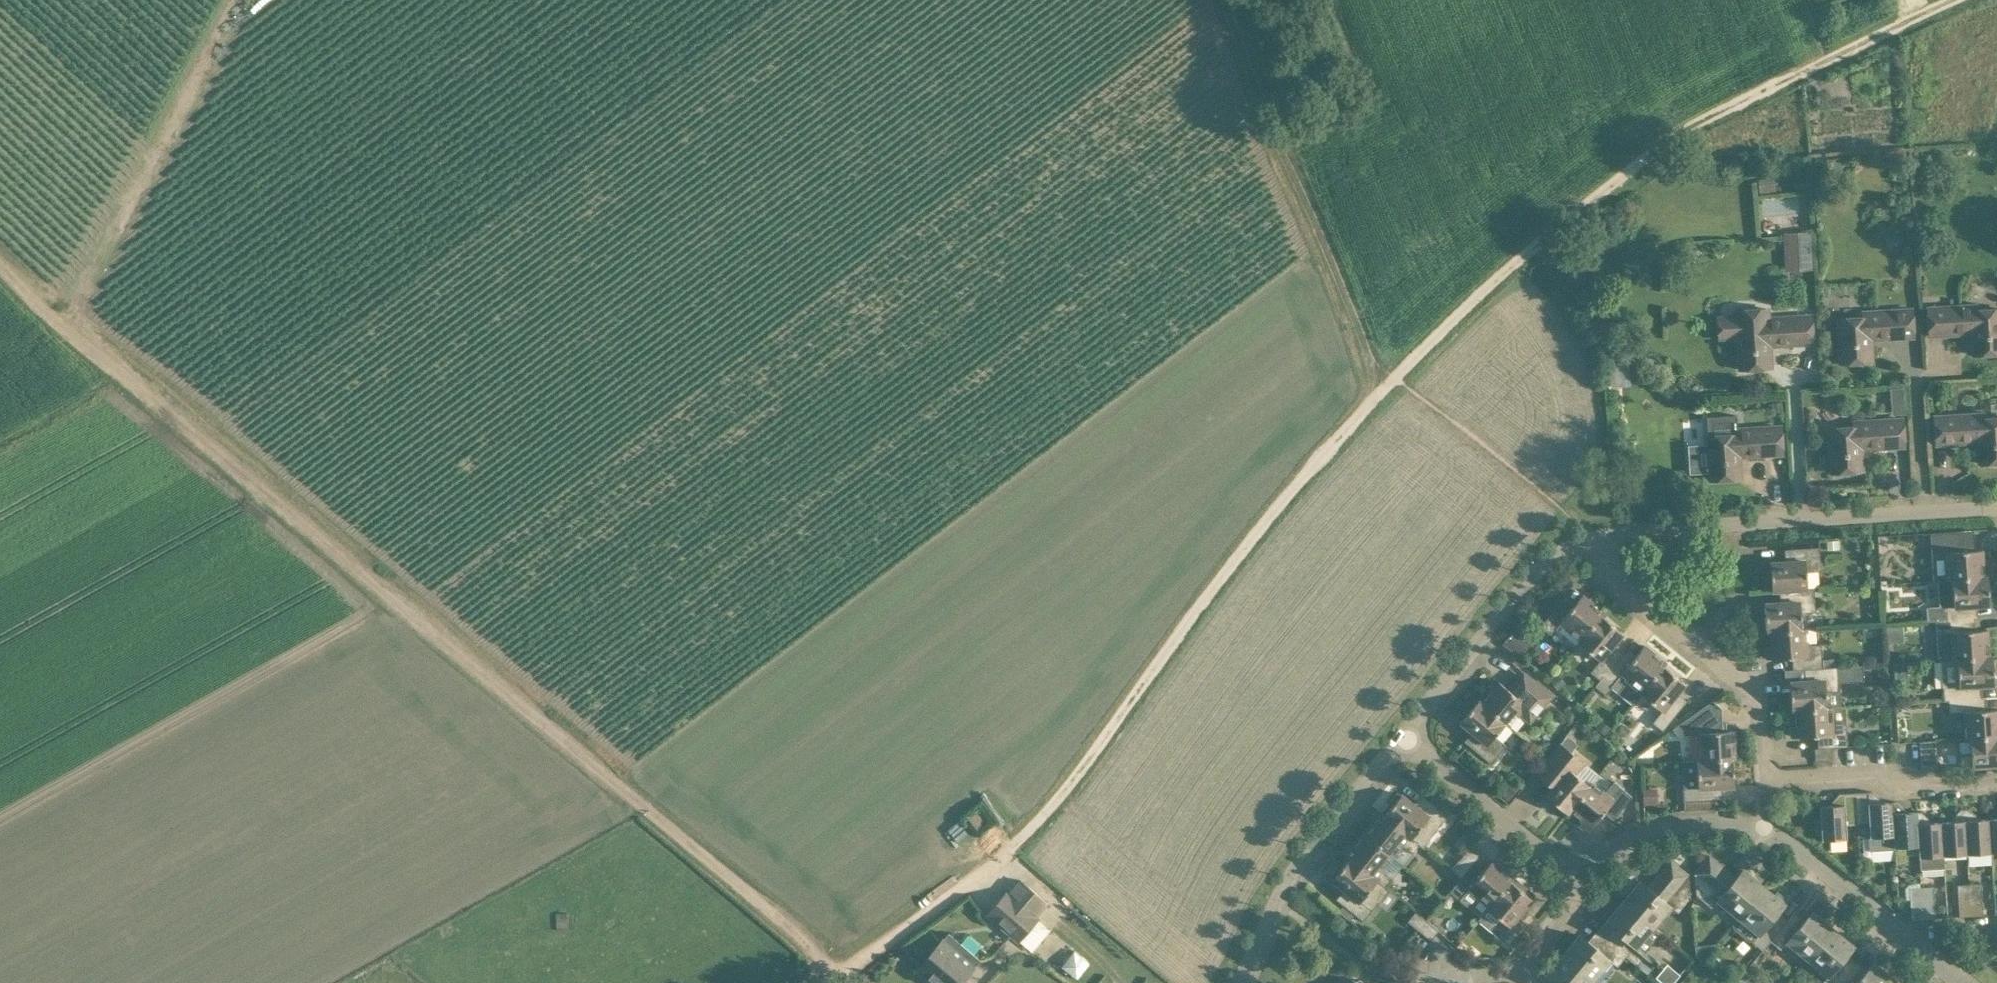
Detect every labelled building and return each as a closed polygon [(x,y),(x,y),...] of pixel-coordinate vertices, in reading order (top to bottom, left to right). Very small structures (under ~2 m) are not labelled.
[(1812,240),(1792,241),(1794,270),(1814,269),(1812,240)] [(1996,353),(1996,309),(1973,310),(1973,305),(1928,308),(1930,335),(1973,333),(1975,354),(1996,353)] [(1767,307),(1737,309),(1737,314),(1739,339),(1741,369),(1771,367),(1770,345),(1813,342),(1811,315),(1772,318),(1768,318),(1767,307)] [(1871,339),(1914,336),(1912,309),(1868,312),(1868,317),(1839,319),(1842,363),(1872,361),(1871,339)] [(1892,386),(1891,414),(1905,414),(1906,386),(1892,386)] [(1782,401),(1771,402),(1772,412),(1783,411),(1782,401)] [(1996,462),(1996,418),(1980,419),(1979,414),(1935,416),(1936,444),(1980,441),(1981,463),(1996,462)] [(1710,436),(1708,436),(1711,480),(1741,478),(1740,456),(1783,453),(1781,426),(1738,429),(1737,415),(1709,417),(1710,436)] [(1861,448),(1905,446),(1903,418),(1858,421),(1859,426),(1830,428),(1832,472),(1863,470),(1861,448)] [(1947,552),(1948,579),(1988,577),(1988,576),(1984,576),(1982,549),(1962,551),(1961,531),(1931,532),(1932,553),(1947,552)] [(1771,562),(1772,590),(1808,588),(1806,571),(1821,570),(1821,566),(1820,546),(1790,548),(1790,561),(1771,562)] [(1990,604),(1988,577),(1948,579),(1948,580),(1937,580),(1939,605),(1926,606),(1927,620),(1936,620),(1966,618),(1970,618),(1969,606),(1990,604)] [(1814,587),(1808,588),(1772,590),(1784,589),(1785,601),(1765,603),(1767,631),(1806,628),(1802,628),(1801,612),(1815,611),(1814,587)] [(1541,626),(1551,634),(1560,622),(1581,639),(1579,642),(1602,615),(1604,612),(1582,594),(1570,610),(1560,602),(1541,626)] [(1623,632),(1602,615),(1579,642),(1600,660),(1591,671),(1601,680),(1620,656),(1610,648),(1623,632)] [(1967,630),(1966,618),(1936,620),(1938,661),(1957,659),(1993,657),(1993,656),(1989,656),(1987,629),(1967,630)] [(1502,645),(1517,658),(1533,638),(1517,626),(1502,645)] [(1807,644),(1806,628),(1767,631),(1771,631),(1773,658),(1792,657),(1793,669),(1809,668),(1823,667),(1821,644),(1807,644)] [(1614,685),(1634,702),(1641,693),(1664,665),(1666,662),(1645,645),(1632,660),(1622,653),(1620,656),(1601,680),(1596,686),(1606,694),(1614,685)] [(1993,657),(1957,659),(1959,686),(1944,687),(1944,700),(1979,698),(1979,697),(1975,698),(1974,686),(1995,684),(1996,684),(1996,658),(1993,658),(1993,657)] [(1909,683),(1907,662),(1894,662),(1895,684),(1909,683)] [(1840,690),(1840,682),(1864,680),(1863,664),(1823,667),(1809,668),(1810,680),(1790,681),(1792,709),(1831,707),(1830,690),(1840,690)] [(1685,683),(1664,666),(1664,665),(1641,693),(1662,710),(1653,722),(1663,730),(1669,722),(1682,707),(1672,699),(1685,683)] [(1530,722),(1553,695),(1524,671),(1508,689),(1499,681),(1482,702),(1481,702),(1506,723),(1505,723),(1508,726),(1519,713),(1530,722)] [(1979,698),(1944,700),(1948,700),(1949,712),(1964,711),(1966,738),(1996,737),(1996,709),(1980,710),(1979,698)] [(1481,702),(1482,702),(1479,700),(1461,721),(1476,734),(1468,744),(1491,763),(1504,747),(1506,745),(1495,735),(1505,723),(1506,723),(1481,702)] [(1697,760),(1733,758),(1733,759),(1737,758),(1735,730),(1723,731),(1722,707),(1713,700),(1684,721),(1673,728),(1677,734),(1684,733),(1699,732),(1701,759),(1697,760)] [(1832,723),(1831,707),(1792,709),(1792,710),(1796,709),(1797,737),(1817,735),(1818,748),(1848,746),(1847,722),(1832,723)] [(1966,738),(1966,739),(1970,739),(1971,754),(1961,755),(1961,766),(1972,765),(1972,766),(1985,765),(1995,764),(1996,764),(1996,737),(1966,738)] [(1922,769),(1934,768),(1938,768),(1936,740),(1920,741),(1922,769)] [(1541,765),(1535,773),(1552,787),(1546,795),(1568,813),(1570,810),(1570,809),(1590,785),(1590,784),(1589,785),(1577,775),(1586,763),(1568,748),(1560,742),(1541,765)] [(1816,759),(1826,759),(1826,748),(1815,748),(1816,759)] [(1735,786),(1733,759),(1733,758),(1697,760),(1682,761),(1685,801),(1685,808),(1715,806),(1715,799),(1714,787),(1735,786)] [(1592,781),(1590,784),(1590,785),(1570,809),(1570,810),(1591,827),(1604,811),(1614,819),(1632,796),(1614,781),(1605,792),(1592,781)] [(1894,835),(1892,801),(1879,802),(1879,796),(1873,791),(1855,792),(1857,824),(1858,837),(1870,837),(1871,850),(1894,849),(1893,835),(1894,835)] [(1384,815),(1412,838),(1412,837),(1420,844),(1423,846),(1448,815),(1432,802),(1425,796),(1417,806),(1401,794),(1397,792),(1390,801),(1393,803),(1384,815)] [(1822,833),(1822,840),(1847,838),(1846,824),(1857,824),(1855,792),(1840,793),(1834,799),(1834,805),(1820,806),(1821,819),(1816,819),(1817,834),(1822,833)] [(1919,845),(1916,811),(1904,812),(1903,806),(1897,801),(1892,801),(1894,835),(1893,835),(1894,849),(1895,849),(1896,863),(1907,862),(1906,854),(1919,854),(1918,845),(1919,845)] [(979,831),(992,821),(981,805),(967,815),(979,831)] [(1967,854),(1964,808),(1961,808),(1955,815),(1956,820),(1941,821),(1943,855),(1944,855),(1967,854)] [(1991,852),(1989,818),(1976,819),(1975,813),(1969,808),(1964,808),(1967,854),(1991,852)] [(1943,855),(1941,821),(1928,822),(1928,816),(1922,811),(1916,811),(1919,845),(1918,845),(1919,854),(1920,854),(1921,869),(1945,867),(1944,855),(1943,855)] [(1420,844),(1412,837),(1412,838),(1384,815),(1381,812),(1364,834),(1391,856),(1392,857),(1402,844),(1411,851),(1413,853),(1420,844)] [(1989,818),(1991,852),(1996,852),(1996,818),(1989,818)] [(1381,869),(1392,857),(1391,856),(1364,834),(1346,856),(1349,858),(1350,858),(1386,887),(1392,878),(1385,872),(1381,869)] [(1461,878),(1470,868),(1481,854),(1471,846),(1452,870),(1461,878)] [(1709,854),(1694,872),(1697,894),(1712,907),(1719,899),(1739,916),(1763,886),(1742,869),(1736,877),(1735,876),(1734,878),(1728,877),(1723,873),(1726,869),(1709,854)] [(1337,867),(1330,876),(1333,878),(1332,879),(1348,892),(1340,902),(1363,921),(1389,889),(1386,887),(1350,858),(1349,858),(1340,870),(1337,867)] [(1670,859),(1656,876),(1660,880),(1656,885),(1650,886),(1649,885),(1648,886),(1640,880),(1623,901),(1653,925),(1669,905),(1677,912),(1690,896),(1688,874),(1670,859)] [(1491,906),(1514,878),(1492,860),(1479,876),(1470,868),(1461,878),(1450,891),(1460,900),(1469,888),(1490,905),(1491,906)] [(1535,895),(1514,878),(1491,906),(1490,905),(1488,908),(1506,923),(1496,934),(1514,949),(1534,925),(1520,914),(1535,895)] [(1048,903),(1022,881),(1021,880),(1009,894),(1006,891),(987,914),(1019,942),(1039,919),(1036,916),(1048,903)] [(1982,882),(1969,883),(1971,915),(1984,915),(1982,882)] [(1971,915),(1969,883),(1958,884),(1960,916),(1971,915)] [(1788,920),(1787,920),(1777,912),(1784,904),(1788,899),(1777,890),(1773,895),(1763,886),(1739,916),(1760,933),(1753,941),(1763,950),(1771,941),(1770,940),(1788,920)] [(1923,918),(1921,886),(1910,887),(1912,919),(1923,918)] [(1934,886),(1921,886),(1923,918),(1936,918),(1934,886)] [(1636,945),(1653,925),(1623,901),(1606,921),(1614,928),(1613,928),(1617,932),(1610,941),(1606,937),(1605,938),(1626,955),(1648,973),(1655,964),(1644,952),(1636,945)] [(1431,940),(1439,930),(1416,911),(1408,921),(1431,940)] [(1805,919),(1804,920),(1800,922),(1791,915),(1787,920),(1788,920),(1770,940),(1771,941),(1781,949),(1788,941),(1808,958),(1832,929),(1811,911),(1805,919)] [(1847,954),(1853,946),(1832,929),(1808,958),(1828,974),(1821,982),(1822,982),(1839,982),(1853,966),(1845,959),(1846,955),(1847,954)] [(980,960),(948,933),(916,971),(931,982),(960,982),(968,974),(980,960)] [(1617,966),(1626,955),(1605,938),(1606,937),(1601,933),(1593,942),(1589,940),(1588,940),(1580,934),(1563,955),(1592,979),(1609,959),(1617,966)] [(1592,979),(1563,955),(1545,976),(1553,982),(1552,982),(1553,982),(1589,982),(1592,979)] [(1681,972),(1668,962),(1658,976),(1666,982),(1673,982),(1681,972)] [(1853,966),(1839,982),(1891,982),(1894,980),(1873,962),(1867,970),(1866,970),(1865,971),(1862,973),(1853,966)]
